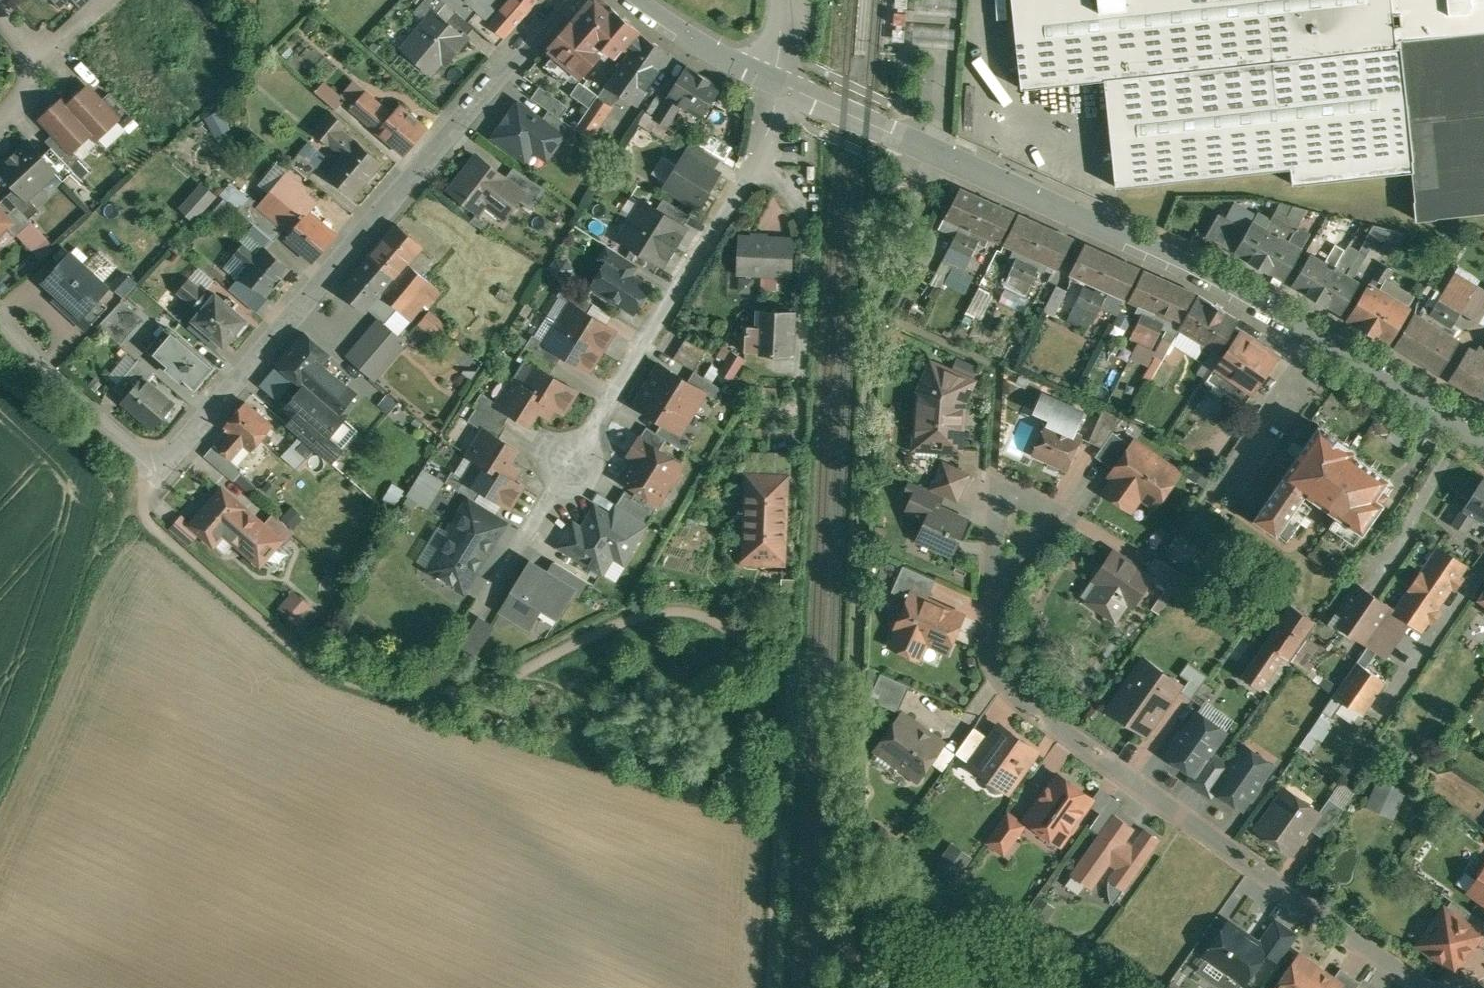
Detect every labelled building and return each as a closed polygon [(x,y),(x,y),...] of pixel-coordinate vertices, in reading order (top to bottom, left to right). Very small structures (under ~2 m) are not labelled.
[(489,0),(487,0),(478,11),(491,22),(501,10),(489,0)] [(501,10),(510,0),(489,0),(501,10)] [(491,23),(506,36),(537,0),(510,0),(501,10),(491,22),(491,23)] [(605,0),(591,0),(576,17),(602,42),(616,55),(624,46),(630,51),(641,35),(643,32),(612,5),(611,6),(605,0)] [(1404,26),(1404,25),(1396,26),(1393,0),(1013,0),(1023,88),(1106,79),(1117,186),(1292,168),(1294,184),(1414,171),(1417,200),(1416,200),(1418,219),(1438,217),(1438,216),(1483,211),(1483,17),(1404,26)] [(1396,26),(1404,25),(1404,26),(1483,17),(1483,0),(1393,0),(1396,26)] [(476,26),(456,9),(446,20),(466,37),(476,26)] [(491,22),(478,11),(471,19),(500,44),(506,36),(491,23),(491,22)] [(906,12),(903,12),(898,12),(895,12),(894,24),(897,24),(902,24),(905,25),(906,12)] [(437,13),(418,34),(417,33),(403,49),(430,72),(443,58),(447,61),(467,38),(446,20),(437,13)] [(576,17),(549,48),(555,54),(545,65),(566,83),(576,71),(582,77),(602,53),(597,48),(602,42),(576,17)] [(904,35),(905,30),(902,30),(896,29),(893,29),(893,40),(904,41),(904,35)] [(670,55),(641,35),(630,51),(623,61),(628,64),(626,67),(621,64),(608,82),(637,102),(670,55)] [(722,87),(687,65),(669,95),(670,96),(678,101),(703,117),(722,87)] [(344,95),(327,81),(317,91),(338,109),(347,99),(348,98),(344,95)] [(600,94),(581,81),(572,93),(591,107),(600,94)] [(395,112),(368,90),(367,92),(356,82),(344,95),(348,98),(347,99),(355,106),(353,107),(379,130),(378,130),(406,154),(429,127),(402,103),(395,112)] [(102,99),(89,85),(70,104),(64,98),(99,137),(119,119),(119,118),(102,99)] [(562,100),(541,85),(533,97),(550,109),(562,117),(563,117),(555,111),(562,100)] [(135,118),(111,91),(102,99),(119,118),(119,119),(126,126),(135,118)] [(599,96),(577,128),(579,130),(591,137),(612,105),(599,96)] [(670,96),(656,118),(668,126),(677,112),(673,109),(678,101),(670,96)] [(99,137),(64,98),(43,117),(56,131),(73,149),(74,149),(93,131),(99,137)] [(543,119),(519,102),(495,136),(527,158),(539,141),(553,151),(564,135),(565,134),(543,119)] [(562,117),(550,109),(543,119),(565,134),(564,135),(572,140),(579,130),(562,117)] [(334,112),(316,132),(331,144),(332,143),(344,129),(348,124),(334,112)] [(357,141),(344,129),(332,143),(345,155),(330,174),(355,195),(384,162),(358,140),(357,141)] [(73,149),(56,131),(47,139),(53,146),(71,166),(81,157),(74,149),(73,149)] [(44,155),(30,140),(1,167),(18,186),(28,197),(29,196),(57,171),(58,170),(44,155)] [(71,166),(53,146),(44,155),(58,170),(57,171),(65,179),(75,169),(71,166)] [(319,167),(301,152),(293,163),(310,178),(319,167)] [(720,173),(687,152),(667,185),(700,205),(720,173)] [(507,178),(478,155),(451,190),(479,212),(485,204),(504,218),(519,198),(524,191),(507,178)] [(547,188),(516,166),(507,178),(524,191),(519,198),(532,208),(547,188)] [(183,208),(198,222),(223,195),(207,181),(183,208)] [(28,197),(18,186),(8,194),(24,211),(30,218),(41,208),(29,196),(28,197)] [(317,202),(300,187),(294,194),(293,193),(284,194),(282,195),(274,188),(262,203),(260,204),(287,226),(292,231),(287,237),(314,261),(337,233),(311,210),(317,202)] [(989,200),(962,188),(947,215),(959,220),(955,228),(960,231),(961,230),(971,234),(989,200)] [(0,202),(0,206),(14,221),(24,211),(8,194),(0,202)] [(251,194),(239,209),(243,213),(256,198),(251,194)] [(287,226),(260,204),(262,203),(256,198),(243,213),(275,240),(287,226)] [(691,214),(664,198),(658,207),(685,224),(691,214)] [(658,207),(645,199),(633,219),(676,246),(682,235),(680,234),(686,225),(685,224),(658,207)] [(1016,212),(989,200),(971,234),(981,239),(981,240),(985,242),(989,233),(1001,239),(1016,212)] [(9,225),(18,235),(22,230),(33,220),(30,218),(24,211),(14,221),(0,206),(0,234),(9,225)] [(1249,230),(1220,212),(1207,234),(1250,260),(1260,266),(1289,215),(1278,208),(1271,219),(1272,220),(1267,228),(1254,221),(1249,230)] [(1047,226),(1020,213),(1005,241),(1017,247),(1012,257),(1018,259),(1019,256),(1030,261),(1033,254),(1047,226)] [(1289,215),(1260,266),(1270,272),(1271,272),(1285,280),(1302,249),(1290,241),(1301,222),(1289,215)] [(676,246),(633,219),(621,238),(634,246),(661,263),(662,264),(667,255),(670,256),(676,246)] [(49,237),(33,220),(22,230),(38,247),(49,237)] [(398,223),(370,255),(430,306),(442,291),(408,261),(421,246),(422,246),(423,244),(398,223)] [(1397,230),(1375,225),(1365,241),(1384,252),(1397,230)] [(1075,238),(1047,226),(1030,261),(1040,266),(1039,267),(1045,270),(1049,261),(1060,266),(1075,238)] [(960,231),(945,260),(955,265),(971,234),(961,230),(960,231)] [(971,234),(955,265),(966,270),(981,240),(981,239),(971,234)] [(794,238),(742,235),(740,272),(792,275),(794,238)] [(1320,239),(1293,284),(1308,293),(1318,299),(1348,248),(1333,240),(1330,245),(1320,239)] [(259,253),(245,241),(236,252),(250,264),(259,253)] [(628,256),(608,244),(601,257),(608,262),(609,261),(631,275),(639,263),(628,256)] [(1113,255),(1087,244),(1072,271),(1099,284),(1113,255)] [(291,267),(266,245),(259,253),(250,264),(243,272),(269,294),(277,285),(278,286),(285,277),(284,276),(291,267)] [(661,263),(634,246),(628,256),(639,263),(654,273),(661,263)] [(1348,248),(1318,299),(1328,305),(1342,313),(1359,282),(1353,278),(1361,265),(1355,262),(1359,255),(1348,248)] [(101,281),(81,262),(80,263),(70,254),(48,278),(71,300),(69,302),(92,324),(108,306),(99,298),(108,288),(101,282),(101,281)] [(430,306),(370,255),(342,288),(367,309),(370,306),(386,320),(386,321),(398,308),(416,323),(430,306)] [(1141,268),(1113,255),(1099,284),(1096,291),(1107,296),(1106,297),(1110,299),(1114,290),(1126,295),(1141,268)] [(1018,259),(1005,285),(1016,291),(1022,277),(1030,261),(1019,256),(1018,259)] [(573,267),(568,259),(558,259),(553,268),(558,277),(568,276),(573,267)] [(631,275),(609,261),(608,262),(597,280),(610,288),(608,292),(609,297),(618,302),(622,302),(635,310),(650,287),(631,275)] [(1040,266),(1030,261),(1022,277),(1033,282),(1039,267),(1040,266)] [(1384,263),(1371,285),(1384,293),(1389,285),(1384,282),(1395,264),(1391,262),(1389,265),(1384,263)] [(1172,282),(1145,270),(1131,297),(1158,310),(1172,282)] [(214,297),(190,276),(178,290),(202,311),(214,297)] [(1033,282),(1022,277),(1016,291),(1026,295),(1033,282)] [(1199,294),(1172,282),(1158,310),(1183,322),(1184,322),(1199,294)] [(1461,289),(1450,282),(1441,298),(1451,304),(1461,289)] [(596,303),(565,284),(558,294),(572,303),(573,302),(590,313),(596,303)] [(1058,284),(1045,309),(1055,314),(1068,289),(1058,284)] [(1384,293),(1371,285),(1350,318),(1389,342),(1409,308),(1384,293)] [(1096,291),(1085,286),(1076,305),(1080,307),(1082,303),(1089,306),(1096,291)] [(982,288),(971,315),(987,321),(997,294),(982,288)] [(1107,296),(1096,291),(1089,306),(1096,309),(1094,313),(1098,315),(1106,297),(1107,296)] [(202,311),(196,318),(226,343),(237,330),(240,333),(249,322),(246,319),(248,317),(218,292),(214,297),(202,311)] [(1240,319),(1199,294),(1184,322),(1183,322),(1180,328),(1220,351),(1240,319)] [(1451,304),(1441,298),(1431,314),(1442,320),(1451,304)] [(144,318),(123,299),(100,324),(122,343),(144,318)] [(590,313),(573,302),(572,303),(560,322),(603,349),(616,329),(590,313)] [(1080,307),(1076,305),(1071,315),(1080,320),(1085,315),(1089,306),(1082,303),(1080,307)] [(1460,310),(1451,304),(1442,320),(1451,326),(1460,310)] [(1096,309),(1089,306),(1085,315),(1092,318),(1094,313),(1096,309)] [(433,310),(421,324),(439,339),(451,325),(433,310)] [(794,311),(761,310),(760,325),(758,350),(758,351),(792,353),(794,311)] [(1416,314),(1395,345),(1409,354),(1408,354),(1418,360),(1442,320),(1431,314),(1426,311),(1422,317),(1416,314)] [(1144,312),(1135,332),(1138,333),(1140,334),(1141,330),(1147,333),(1154,317),(1144,312)] [(1166,323),(1154,317),(1147,333),(1154,336),(1152,340),(1156,342),(1166,323)] [(374,325),(348,355),(375,378),(407,341),(393,329),(386,328),(383,325),(386,321),(386,320),(378,329),(374,325)] [(1442,320),(1418,360),(1427,366),(1427,365),(1440,373),(1459,341),(1453,337),(1458,330),(1451,326),(1442,320)] [(603,349),(560,322),(548,342),(547,343),(564,353),(590,370),(603,349)] [(167,324),(147,348),(195,389),(215,366),(167,324)] [(760,325),(748,325),(748,332),(746,332),(745,349),(758,350),(760,325)] [(1141,330),(1140,334),(1138,333),(1135,339),(1142,342),(1147,333),(1141,330)] [(1241,330),(1206,380),(1240,403),(1250,388),(1255,392),(1282,353),(1259,341),(1259,342),(1241,330)] [(306,331),(279,362),(306,385),(307,385),(334,408),(335,407),(349,390),(329,373),(329,372),(323,366),(332,354),(306,331)] [(548,342),(534,333),(527,344),(558,363),(564,353),(547,343),(548,342)] [(1154,336),(1147,333),(1142,342),(1153,348),(1156,342),(1152,340),(1154,336)] [(708,349),(688,336),(675,357),(695,369),(708,349)] [(1172,343),(1165,339),(1155,355),(1163,360),(1172,343)] [(1186,351),(1172,343),(1163,360),(1177,367),(1186,351)] [(558,363),(527,344),(520,356),(533,364),(534,362),(551,373),(558,363)] [(1470,347),(1450,379),(1463,387),(1472,393),(1483,374),(1483,348),(1481,346),(1477,352),(1470,347)] [(733,350),(721,370),(732,377),(744,357),(733,350)] [(139,358),(115,385),(126,396),(144,376),(148,378),(154,371),(139,358)] [(551,373),(534,362),(533,364),(521,382),(521,383),(556,405),(556,406),(564,411),(577,390),(551,373)] [(974,380),(933,362),(921,390),(918,431),(925,439),(926,440),(939,441),(939,447),(961,449),(962,435),(959,435),(962,400),(965,400),(974,380)] [(689,380),(662,363),(649,384),(693,411),(705,392),(706,391),(689,380)] [(726,389),(695,370),(689,380),(706,391),(705,392),(719,400),(726,389)] [(1472,393),(1482,399),(1482,398),(1483,399),(1483,374),(1472,393)] [(148,378),(144,376),(126,396),(122,400),(153,428),(175,403),(148,378)] [(556,405),(521,383),(521,382),(514,378),(499,402),(499,403),(512,412),(531,423),(540,409),(550,415),(556,406),(556,405)] [(693,411),(649,384),(637,404),(664,421),(681,431),(693,411)] [(334,408),(307,385),(306,385),(287,407),(297,415),(289,424),(332,461),(344,446),(330,434),(345,417),(335,408),(335,407),(334,408)] [(499,402),(483,392),(474,405),(477,407),(505,423),(512,412),(499,403),(499,402)] [(1085,412),(1043,393),(1036,409),(1051,416),(1049,421),(1076,433),(1085,412)] [(275,424),(247,400),(226,425),(233,431),(220,447),(232,457),(245,442),(254,449),(275,424)] [(505,423),(477,407),(469,419),(486,429),(486,428),(500,437),(508,425),(505,423)] [(1104,408),(1090,440),(1103,445),(1114,430),(1123,416),(1104,408)] [(681,431),(664,421),(657,431),(668,438),(688,451),(695,439),(681,431)] [(1049,421),(1045,429),(1042,430),(1038,440),(1039,444),(1035,452),(1068,467),(1082,435),(1076,433),(1049,421)] [(1321,424),(1247,530),(1268,544),(1277,531),(1290,540),(1303,522),(1308,525),(1312,519),(1307,516),(1319,500),(1339,514),(1331,525),(1357,543),(1385,503),(1377,497),(1390,479),(1355,452),(1357,449),(1321,424)] [(306,440),(288,425),(281,434),(298,449),(306,441),(306,440)] [(657,431),(648,425),(641,437),(660,449),(668,438),(657,431)] [(500,437),(486,428),(486,429),(471,453),(523,485),(524,485),(514,479),(520,469),(509,462),(518,448),(500,437)] [(1103,445),(1096,455),(1116,469),(1133,444),(1114,430),(1103,445)] [(660,449),(641,437),(631,453),(637,457),(624,478),(660,501),(670,484),(676,482),(681,474),(680,469),(683,463),(660,449)] [(939,441),(926,440),(925,439),(919,444),(919,446),(918,446),(917,454),(939,455),(939,447),(939,441)] [(1180,471),(1136,440),(1133,444),(1116,469),(1115,470),(1119,473),(1107,490),(1125,503),(1135,489),(1157,505),(1180,471)] [(316,450),(306,441),(298,449),(309,458),(316,450)] [(220,447),(215,443),(206,454),(235,479),(245,468),(232,457),(220,447)] [(523,485),(471,453),(470,453),(479,459),(467,478),(467,479),(484,489),(511,506),(523,485)] [(791,454),(748,453),(747,474),(749,475),(748,499),(746,531),(747,531),(746,562),(786,563),(786,546),(786,545),(786,544),(788,488),(788,487),(789,476),(790,476),(791,454)] [(970,473),(945,461),(933,487),(959,498),(970,473)] [(467,478),(454,469),(447,480),(470,495),(478,499),(484,489),(467,479),(467,478)] [(1464,509),(1475,516),(1483,522),(1483,478),(1464,509)] [(944,494),(912,480),(906,492),(914,495),(915,496),(934,504),(934,503),(940,505),(944,494)] [(223,487),(192,523),(215,543),(225,531),(246,507),(223,487)] [(657,508),(626,489),(618,503),(648,521),(657,508)] [(478,499),(470,495),(458,515),(488,534),(500,514),(478,499)] [(915,496),(914,495),(907,511),(927,519),(934,504),(915,496)] [(1439,515),(1451,524),(1462,508),(1450,499),(1439,515)] [(597,506),(586,524),(580,526),(575,522),(561,545),(603,571),(618,547),(628,554),(648,521),(618,503),(611,514),(597,506)] [(927,519),(919,538),(954,553),(969,518),(940,505),(934,503),(934,504),(927,519)] [(258,517),(246,507),(225,531),(250,553),(254,548),(266,558),(278,544),(286,543),(289,541),(265,521),(259,516),(258,517)] [(1464,509),(1454,524),(1466,531),(1475,516),(1464,509)] [(296,532),(273,512),(265,521),(289,541),(296,532)] [(458,515),(451,525),(457,529),(432,568),(465,588),(490,547),(482,543),(488,534),(458,515)] [(1440,546),(1396,609),(1396,610),(1411,620),(1423,629),(1430,619),(1434,621),(1441,610),(1438,608),(1453,586),(1456,588),(1464,577),(1461,575),(1467,565),(1440,546)] [(1146,571),(1114,549),(1105,563),(1098,564),(1094,570),(1096,577),(1104,582),(1105,591),(1097,604),(1117,617),(1129,599),(1135,604),(1153,577),(1154,576),(1146,571)] [(1188,574),(1157,555),(1146,571),(1154,576),(1153,577),(1175,592),(1188,574)] [(587,579),(556,560),(549,571),(576,587),(575,588),(580,591),(587,579)] [(549,571),(532,561),(503,609),(529,625),(541,604),(559,615),(575,588),(576,587),(549,571)] [(937,578),(905,564),(893,590),(910,597),(913,591),(929,598),(937,578)] [(784,570),(771,570),(770,599),(783,599),(784,570)] [(1391,605),(1359,583),(1334,620),(1366,642),(1370,644),(1379,650),(1387,655),(1411,620),(1396,610),(1396,609),(1391,605)] [(279,608),(301,626),(317,607),(295,589),(279,608)] [(929,598),(913,591),(910,597),(898,626),(900,627),(892,643),(916,654),(923,637),(949,649),(964,614),(929,598)] [(1292,604),(1266,641),(1286,654),(1292,658),(1318,621),(1292,604)] [(484,621),(476,633),(475,634),(476,634),(472,641),(486,649),(498,629),(484,620),(483,621),(484,621)] [(486,649),(472,641),(468,646),(467,647),(482,656),(486,649)] [(1286,654),(1266,641),(1243,674),(1262,687),(1286,654)] [(1370,644),(1323,711),(1332,716),(1344,699),(1364,713),(1387,680),(1367,666),(1379,650),(1370,644)] [(1181,683),(1146,657),(1121,692),(1127,695),(1123,701),(1124,708),(1133,714),(1129,720),(1147,732),(1181,683)] [(1210,674),(1190,660),(1182,672),(1190,678),(1183,689),(1193,697),(1210,674)] [(912,684),(882,671),(871,697),(900,710),(912,684)] [(945,741),(904,712),(881,744),(902,759),(900,763),(919,777),(945,741)] [(1196,715),(1185,730),(1182,730),(1174,742),(1175,745),(1168,754),(1195,773),(1196,774),(1212,751),(1227,730),(1210,718),(1206,723),(1196,715)] [(1319,715),(1299,745),(1309,751),(1318,738),(1322,740),(1333,724),(1319,715)] [(976,725),(957,751),(974,763),(993,737),(976,725)] [(1037,749),(1005,726),(996,739),(993,737),(974,763),(991,775),(989,780),(990,784),(993,788),(997,790),(1002,789),(1006,786),(1009,788),(1037,749)] [(1232,765),(1216,787),(1217,788),(1244,807),(1250,798),(1253,798),(1261,786),(1261,783),(1271,769),(1260,761),(1264,756),(1246,744),(1232,765)] [(1212,751),(1196,774),(1195,773),(1190,779),(1201,787),(1222,758),(1212,751)] [(1222,758),(1201,787),(1212,795),(1217,788),(1216,787),(1232,765),(1222,758)] [(1059,772),(1052,783),(1051,783),(1041,797),(1027,817),(1045,829),(1048,824),(1066,836),(1071,829),(1074,828),(1078,822),(1078,820),(1094,797),(1059,772)] [(1405,790),(1378,779),(1367,806),(1394,817),(1405,790)] [(1114,793),(1102,810),(1102,811),(1097,818),(1107,825),(1116,812),(1124,801),(1114,793)] [(1302,807),(1284,793),(1259,828),(1294,852),(1312,827),(1322,813),(1320,811),(1306,801),(1302,807)] [(1330,796),(1320,811),(1322,813),(1312,827),(1325,836),(1345,807),(1330,796)] [(1010,811),(989,840),(1006,852),(1027,823),(1010,811)] [(1135,845),(1126,839),(1136,826),(1116,812),(1107,825),(1102,832),(1073,872),(1093,886),(1111,860),(1119,866),(1111,877),(1110,881),(1110,886),(1111,892),(1112,896),(1113,900),(1115,902),(1161,837),(1147,827),(1135,845)] [(1107,825),(1097,818),(1092,825),(1102,832),(1107,825)] [(1478,873),(1479,878),(1483,881),(1475,892),(1483,899),(1483,864),(1478,873)] [(1472,911),(1454,898),(1446,908),(1465,921),(1472,911)] [(1446,908),(1434,925),(1435,934),(1429,942),(1431,950),(1456,968),(1482,933),(1465,921),(1446,908)] [(1298,934),(1278,920),(1262,943),(1268,947),(1267,949),(1280,958),(1298,934)] [(1262,943),(1231,921),(1208,954),(1231,970),(1245,980),(1267,949),(1268,947),(1262,943)] [(1301,953),(1276,987),(1341,987),(1344,984),(1335,977),(1301,953)] [(1342,966),(1335,977),(1344,984),(1341,987),(1356,987),(1362,980),(1342,966)] [(1221,983),(1228,987),(1239,987),(1245,980),(1231,970),(1221,983)] [(1356,987),(1373,987),(1362,980),(1356,987)]
